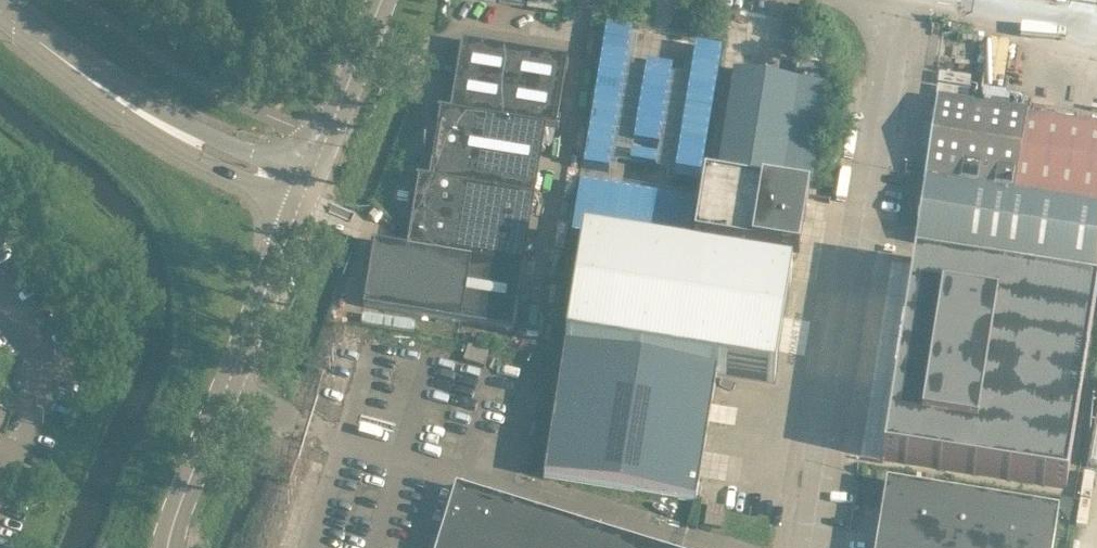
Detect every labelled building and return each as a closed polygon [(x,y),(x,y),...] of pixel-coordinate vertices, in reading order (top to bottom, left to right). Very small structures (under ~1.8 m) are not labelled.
[(511,329),(521,266),(532,197),(535,197),(535,195),(533,194),(545,127),(557,129),(557,126),(555,126),(556,117),(559,117),(559,112),(557,111),(566,56),(462,39),(449,108),(437,106),(436,108),(439,109),(433,141),(427,176),(415,174),(414,177),(417,177),(405,247),(370,241),(369,243),(372,244),(362,305),(511,329)] [(716,169),(812,184),(828,82),(733,67),(716,169)] [(1096,267),(1096,121),(1024,109),(937,96),(915,239),(1096,267)] [(695,231),(693,239),(798,256),(800,248),(801,242),(805,218),(809,193),(703,176),(695,231)] [(774,379),(791,275),(582,241),(543,475),(695,499),(716,369),(774,379)] [(888,421),(882,457),(1066,485),(1096,289),(913,260),(908,297),(903,327),(893,391),(888,421)] [(1058,508),(885,480),(874,547),(1052,547),(1058,508)] [(456,484),(436,547),(661,547),(456,484)] [(725,504),(707,501),(704,523),(721,526),(725,504)]
